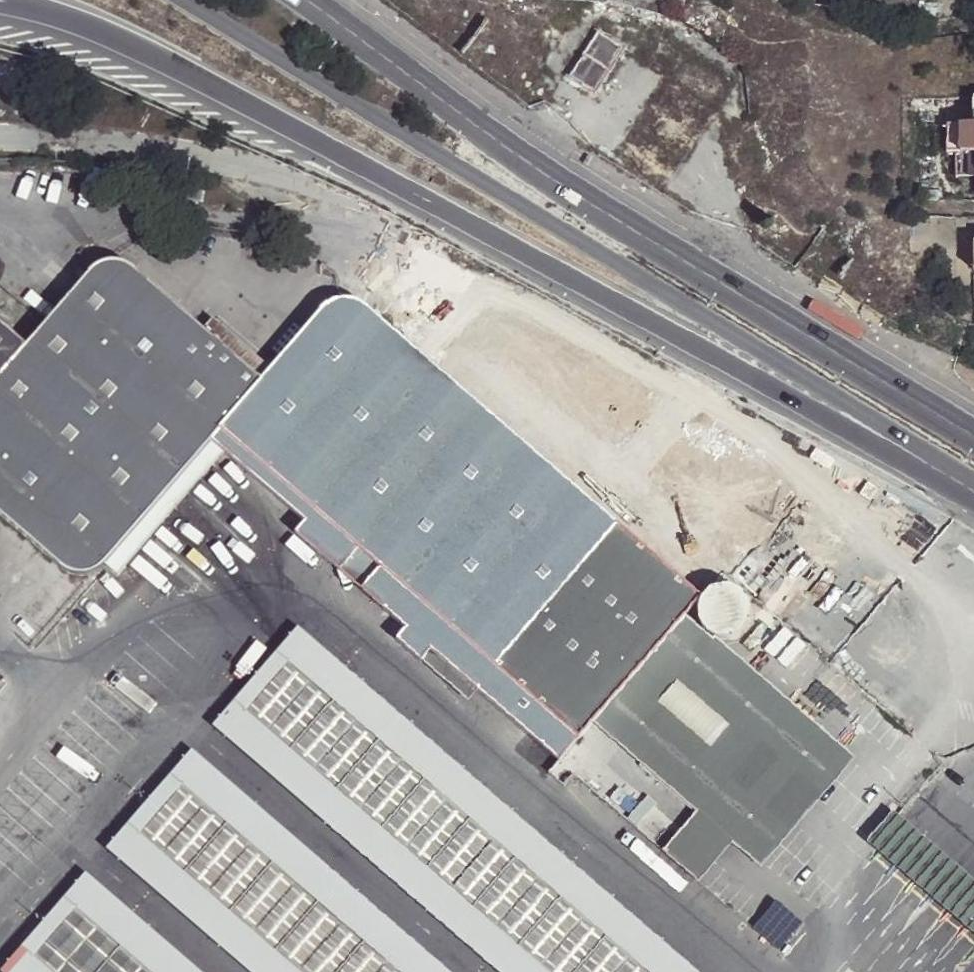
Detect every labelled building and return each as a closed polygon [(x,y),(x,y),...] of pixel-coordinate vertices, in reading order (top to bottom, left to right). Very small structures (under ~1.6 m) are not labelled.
[(599,27),(567,77),(595,94),(627,45),(599,27)] [(968,126),(942,126),(941,154),(950,154),(950,177),(973,178),(973,126),(968,126)] [(205,194),(190,192),(189,201),(203,204),(205,194)] [(60,569),(65,573),(76,576),(87,576),(97,571),(105,564),(107,561),(147,516),(159,528),(213,466),(200,454),(213,440),(222,429),(261,381),(205,335),(137,273),(131,268),(120,264),(109,265),(98,269),(90,277),(26,349),(21,356),(0,380),(0,516),(60,569)] [(357,546),(478,405),(433,366),(425,358),(408,344),(382,321),(364,305),(362,303),(351,300),(350,294),(342,294),(343,300),(341,300),(330,303),(322,310),(273,367),(261,381),(222,429),(357,546)] [(261,381),(273,367),(219,319),(205,335),(261,381)] [(641,549),(665,522),(631,491),(645,472),(632,461),(645,446),(627,430),(622,435),(505,332),(500,329),(489,326),(478,327),(468,332),(441,357),(433,366),(478,405),(641,549)] [(15,340),(8,334),(0,327),(0,358),(15,340)] [(408,344),(425,358),(432,349),(416,335),(408,344)] [(21,356),(19,344),(15,340),(0,358),(0,380),(21,356)] [(425,358),(433,366),(441,357),(432,349),(425,358)] [(668,525),(665,522),(641,549),(478,405),(357,546),(502,673),(498,678),(513,691),(517,686),(542,707),(537,712),(553,726),(558,721),(562,725),(578,739),(590,726),(683,618),(722,573),(668,525)] [(573,780),(555,765),(575,743),(578,739),(562,725),(558,721),(553,726),(548,733),(532,719),(537,712),(542,707),(517,686),(513,691),(508,697),(493,683),(498,678),(502,673),(357,546),(222,429),(213,440),(226,451),(224,453),(305,524),(295,535),(331,566),(340,555),(391,599),(381,611),(405,631),(395,642),(419,663),(428,652),(475,693),(526,737),(533,743),(523,755),(546,775),(545,775),(562,790),(573,780)] [(200,454),(213,466),(224,453),(226,451),(213,440),(200,454)] [(649,476),(651,478),(664,463),(657,457),(645,472),(649,476)] [(107,561),(105,564),(118,575),(159,528),(147,516),(107,561)] [(787,581),(807,558),(772,527),(752,549),(787,581)] [(340,555),(331,566),(381,611),(391,599),(340,555)] [(818,567),(807,558),(787,581),(798,590),(818,567)] [(854,600),(818,567),(798,590),(835,622),(854,600)] [(699,603),(696,609),(696,611),(697,622),(701,630),(709,637),(712,639),(722,641),(728,640),(736,637),(741,632),(744,627),(747,619),(746,608),(744,602),(738,595),(733,592),(724,589),(719,589),(710,592),(706,595),(699,603)] [(763,607),(787,629),(797,618),(773,596),(763,607)] [(693,815),(678,833),(690,843),(671,865),(694,886),(729,847),(757,872),(853,762),(712,639),(710,641),(683,618),(590,726),(693,815)] [(213,733),(493,971),(689,971),(297,637),(213,733)] [(428,652),(419,663),(466,704),(475,693),(428,652)] [(513,691),(498,678),(493,683),(508,697),(513,691)] [(553,726),(537,712),(532,719),(548,733),(553,726)] [(526,737),(516,748),(523,755),(533,743),(526,737)] [(575,743),(555,765),(573,780),(671,865),(690,843),(678,833),(575,743)] [(244,971),(439,971),(192,760),(109,856),(244,971)] [(971,936),(973,939),(973,886),(970,883),(893,817),(867,847),(943,912),(971,936)] [(84,880),(5,971),(191,971),(84,880)] [(971,936),(959,937),(961,953),(973,953),(973,939),(971,936)]
